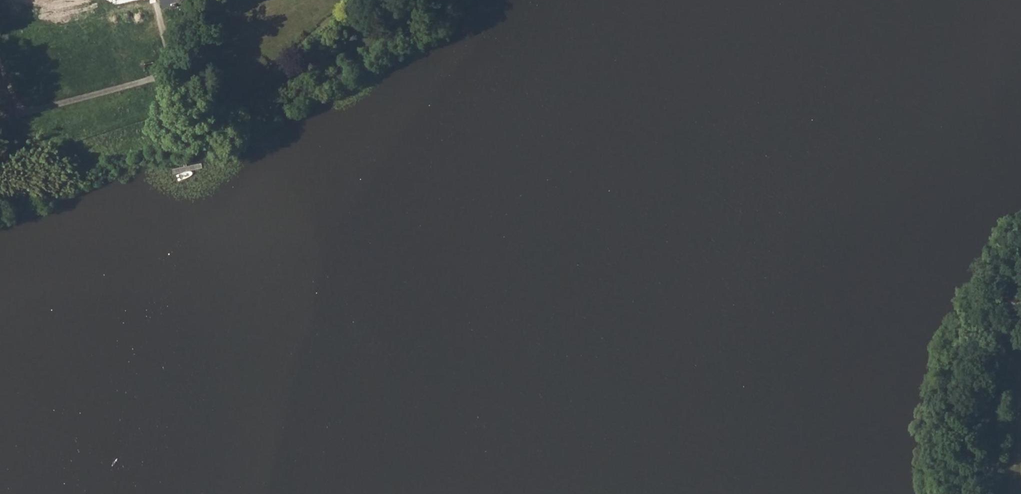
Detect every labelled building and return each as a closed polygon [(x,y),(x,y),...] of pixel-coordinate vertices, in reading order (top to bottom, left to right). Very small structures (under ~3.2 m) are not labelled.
[(166,23),(182,19),(184,19),(181,2),(180,0),(160,0),(166,23)]
